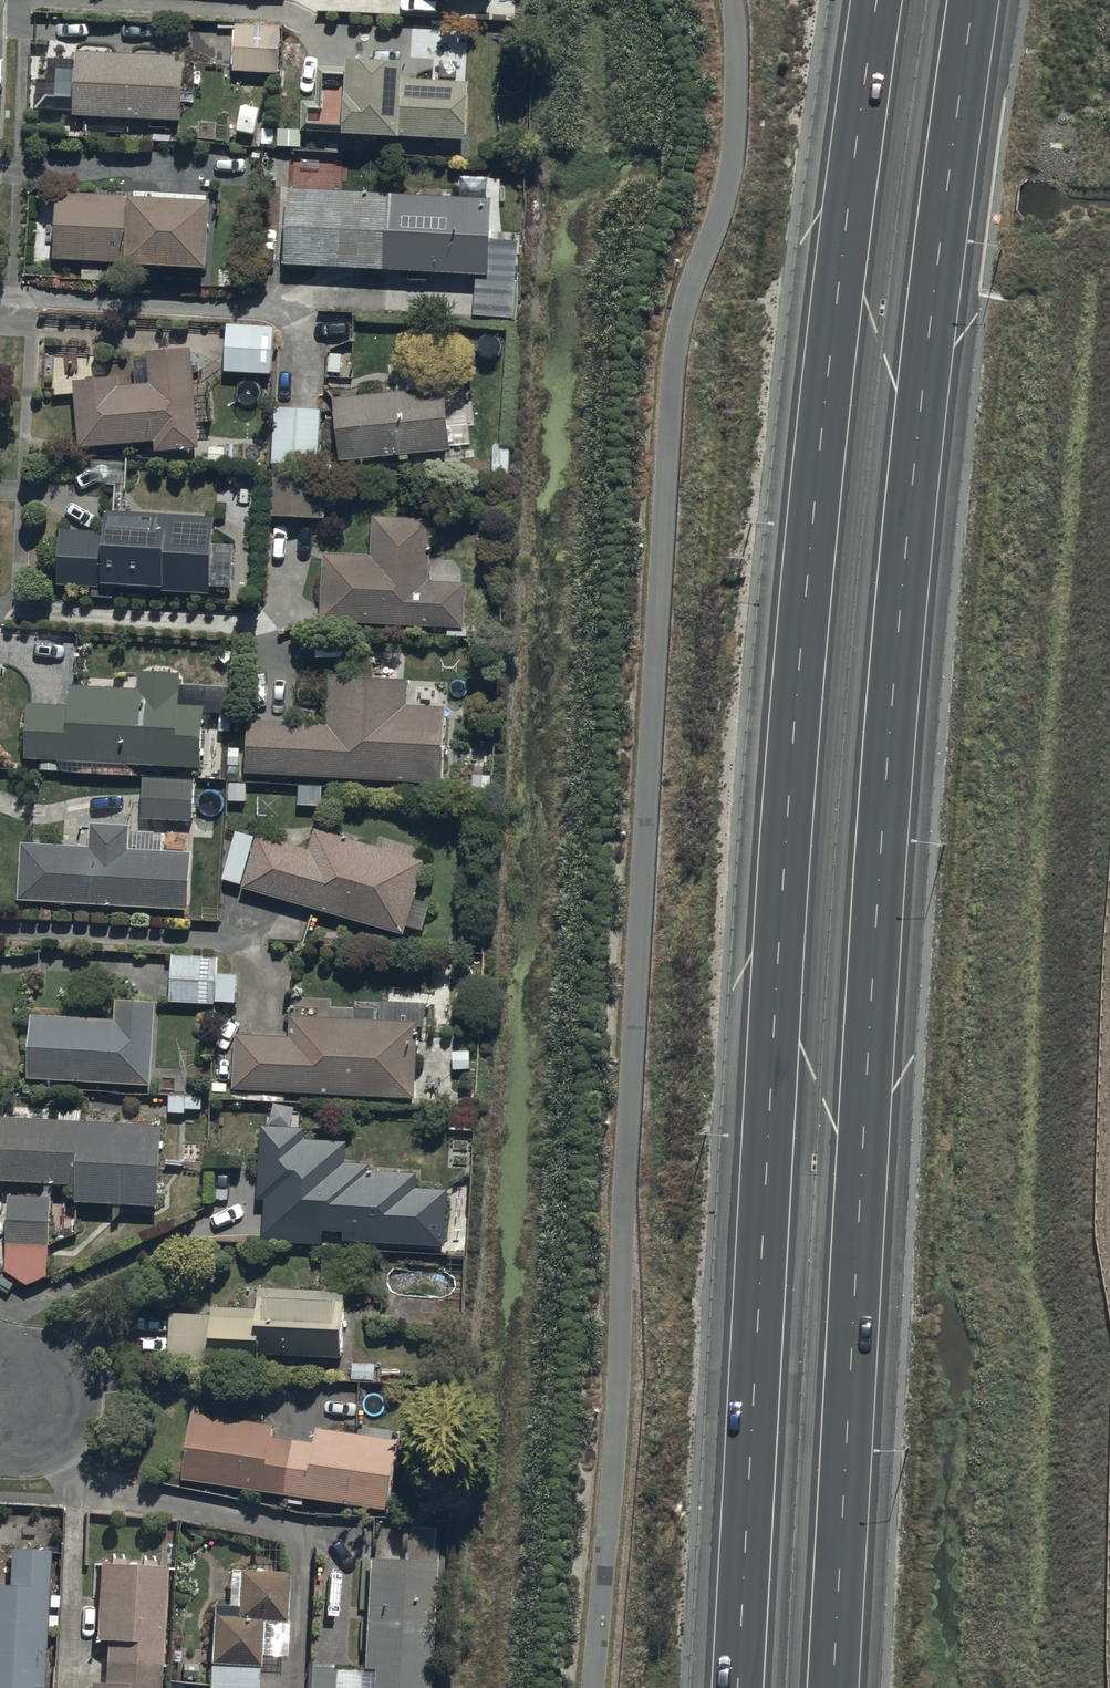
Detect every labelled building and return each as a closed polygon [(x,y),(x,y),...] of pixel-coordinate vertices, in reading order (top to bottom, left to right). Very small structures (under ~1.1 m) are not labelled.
[(413,18),(423,18),(424,2),(491,5),(491,0),(414,0),(413,18)] [(284,29),(235,27),(234,77),(281,79),(282,70),(300,71),(300,46),(283,45),(284,29)] [(187,64),(76,58),(73,123),(184,129),(187,64)] [(401,150),(401,145),(467,149),(471,90),(406,86),(407,76),(398,76),(399,69),(352,66),(352,73),(318,72),(317,109),(302,108),(301,140),(346,141),(345,149),(401,150)] [(491,191),(285,180),(281,257),(487,268),(491,191)] [(126,199),(55,196),(52,264),(79,265),(78,289),(100,290),(102,264),(126,265),(126,261),(203,264),(206,198),(126,194),(126,199)] [(271,320),(224,318),(223,366),(269,367),(271,320)] [(78,440),(153,433),(154,443),(198,439),(189,337),(126,341),(128,368),(72,373),(78,440)] [(444,380),(333,391),(339,452),(450,442),(444,380)] [(318,459),(320,402),(272,401),(271,458),(318,459)] [(324,462),(269,463),(270,511),(324,511),(324,462)] [(111,593),(111,583),(208,587),(212,511),(159,508),(159,505),(105,502),(104,525),(59,523),(57,580),(90,581),(90,592),(111,593)] [(321,548),(318,617),(465,623),(466,576),(428,575),(431,513),(372,511),(371,550),(321,548)] [(25,752),(91,756),(90,769),(111,770),(112,757),(200,763),(205,699),(178,697),(180,666),(137,664),(136,682),(67,677),(66,699),(27,696),(23,752),(25,752)] [(246,713),(243,766),(441,776),(445,703),(406,701),(408,672),(326,668),(324,717),(246,713)] [(195,772),(140,771),(139,815),(194,816),(195,772)] [(320,781),(297,781),(296,801),(306,801),(302,807),(306,815),(314,815),(319,809),(317,801),(320,801),(320,781)] [(20,834),(16,892),(187,902),(190,844),(163,843),(164,827),(129,825),(129,818),(90,815),(88,838),(20,834)] [(257,828),(240,881),(402,930),(404,922),(420,926),(428,898),(413,894),(426,851),(379,836),(377,841),(314,822),(308,843),(257,828)] [(214,995),(216,967),(216,950),(170,948),(169,997),(214,998),(214,995)] [(216,967),(214,995),(235,996),(236,968),(216,967)] [(29,1006),(25,1071),(149,1078),(154,995),(114,992),(113,1011),(29,1006)] [(379,996),(378,1013),(373,1012),(374,1001),(352,1000),(352,1010),(290,1007),(288,1030),(234,1027),(232,1082),(413,1092),(417,1021),(427,1022),(428,998),(379,996)] [(200,1090),(167,1090),(167,1109),(184,1109),(184,1104),(200,1104),(200,1090)] [(0,1115),(0,1178),(77,1182),(76,1200),(156,1204),(160,1124),(79,1120),(80,1112),(60,1110),(59,1118),(0,1115)] [(303,1120),(259,1119),(257,1191),(263,1191),(262,1240),(320,1242),(321,1224),(342,1224),(342,1233),(444,1237),(446,1183),(416,1182),(416,1168),(368,1166),(368,1159),(345,1158),(346,1135),(302,1134),(303,1120)] [(50,1191),(7,1189),(4,1264),(26,1279),(46,1271),(46,1240),(49,1240),(50,1191)] [(169,1307),(166,1352),(256,1357),(257,1346),(340,1350),(343,1283),(256,1279),(255,1302),(210,1300),(210,1308),(169,1307)] [(179,1471),(384,1506),(396,1435),(314,1421),(311,1436),(271,1430),(272,1420),(190,1406),(179,1471)] [(435,1520),(381,1518),(379,1552),(364,1551),(359,1661),(307,1658),(306,1687),(426,1687),(435,1520)] [(0,1578),(0,1687),(40,1687),(42,1625),(55,1625),(55,1612),(45,1611),(45,1604),(56,1604),(56,1593),(46,1592),(47,1543),(7,1542),(7,1578),(0,1578)] [(93,1633),(106,1633),(104,1679),(87,1678),(87,1687),(157,1687),(162,1557),(97,1554),(93,1633)] [(211,1600),(206,1687),(256,1687),(258,1650),(283,1652),(287,1567),(236,1564),(234,1601),(211,1600)]
